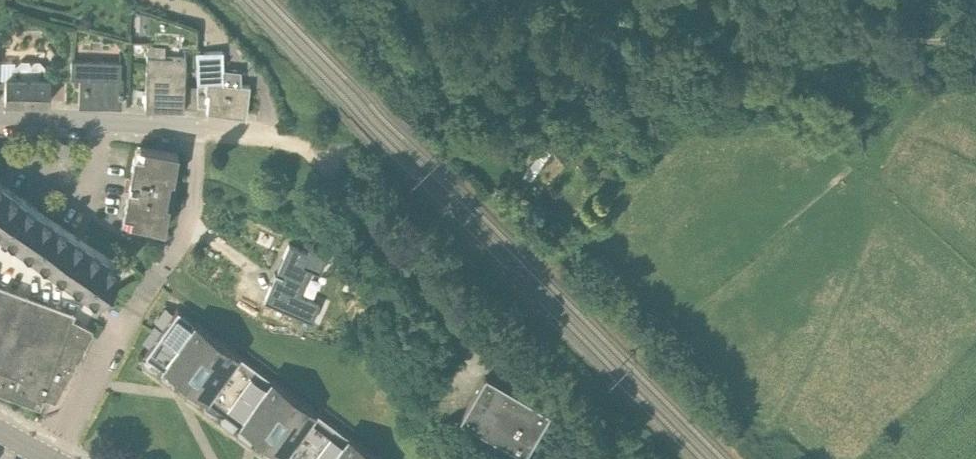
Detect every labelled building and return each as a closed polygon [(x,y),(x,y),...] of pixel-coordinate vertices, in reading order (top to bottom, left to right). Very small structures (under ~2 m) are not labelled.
[(10,47),(10,35),(0,34),(0,47),(10,47)] [(187,58),(165,57),(165,47),(148,46),(147,57),(145,107),(146,107),(146,106),(157,107),(157,103),(182,104),(182,108),(197,109),(198,86),(185,85),(187,58)] [(207,108),(245,113),(251,86),(225,83),(225,54),(200,54),(200,84),(207,84),(206,96),(209,96),(207,108)] [(85,78),(84,104),(85,104),(85,99),(100,99),(100,104),(101,105),(101,103),(120,104),(120,105),(121,106),(123,77),(120,77),(120,63),(71,60),(70,77),(85,78)] [(5,77),(4,100),(49,102),(50,79),(45,79),(46,69),(40,62),(21,61),(15,68),(14,77),(5,77)] [(178,153),(143,147),(142,156),(135,155),(124,212),(131,214),(129,223),(168,230),(172,205),(177,206),(181,179),(173,178),(178,153)] [(119,266),(0,182),(0,227),(98,296),(119,266)] [(310,255),(290,247),(278,273),(282,277),(277,289),(272,288),(263,304),(311,326),(318,302),(302,299),(310,274),(317,277),(326,259),(312,253),(310,255)] [(86,328),(74,322),(76,316),(0,287),(0,390),(42,406),(44,398),(55,402),(93,330),(86,328)] [(222,409),(254,365),(177,308),(145,352),(222,409)] [(331,422),(254,365),(222,409),(289,458),(304,458),(331,422)] [(550,415),(485,377),(462,422),(525,458),(550,415)] [(304,458),(381,458),(331,422),(304,458)]
